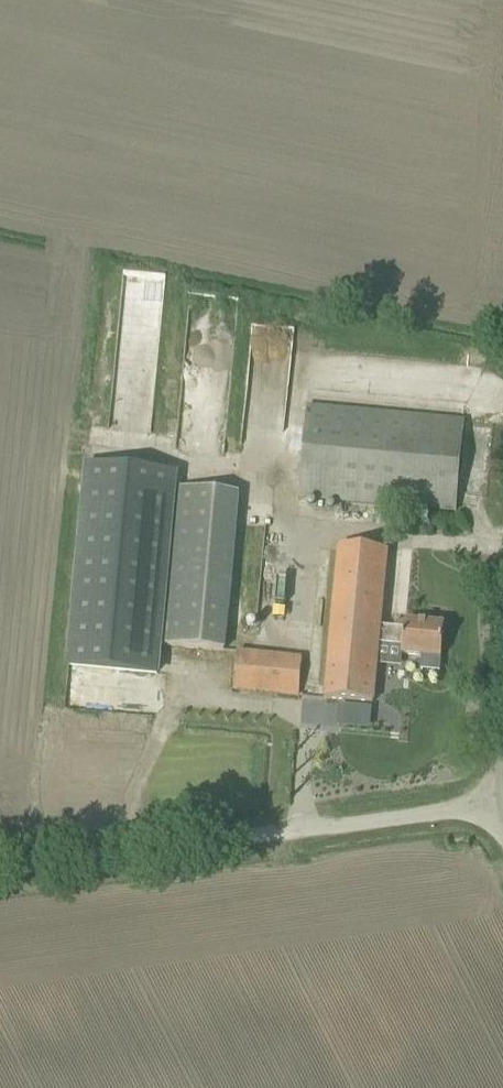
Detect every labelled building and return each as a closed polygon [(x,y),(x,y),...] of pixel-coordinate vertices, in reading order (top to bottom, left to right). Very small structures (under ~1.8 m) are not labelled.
[(124,270),(115,396),(154,399),(163,273),(124,270)] [(185,352),(232,357),(238,300),(191,295),(185,352)] [(250,366),(249,381),(286,381),(286,367),(250,366)] [(299,496),(456,511),(464,421),(307,405),(299,496)] [(160,675),(163,642),(178,486),(179,472),(85,464),(66,666),(160,675)] [(241,492),(178,486),(163,642),(226,649),(241,492)] [(343,546),(325,698),(373,702),(379,644),(403,646),(402,654),(441,657),(444,625),(408,622),(407,629),(386,627),(393,551),(343,546)] [(303,656),(238,649),(234,689),(299,695),(303,656)]
